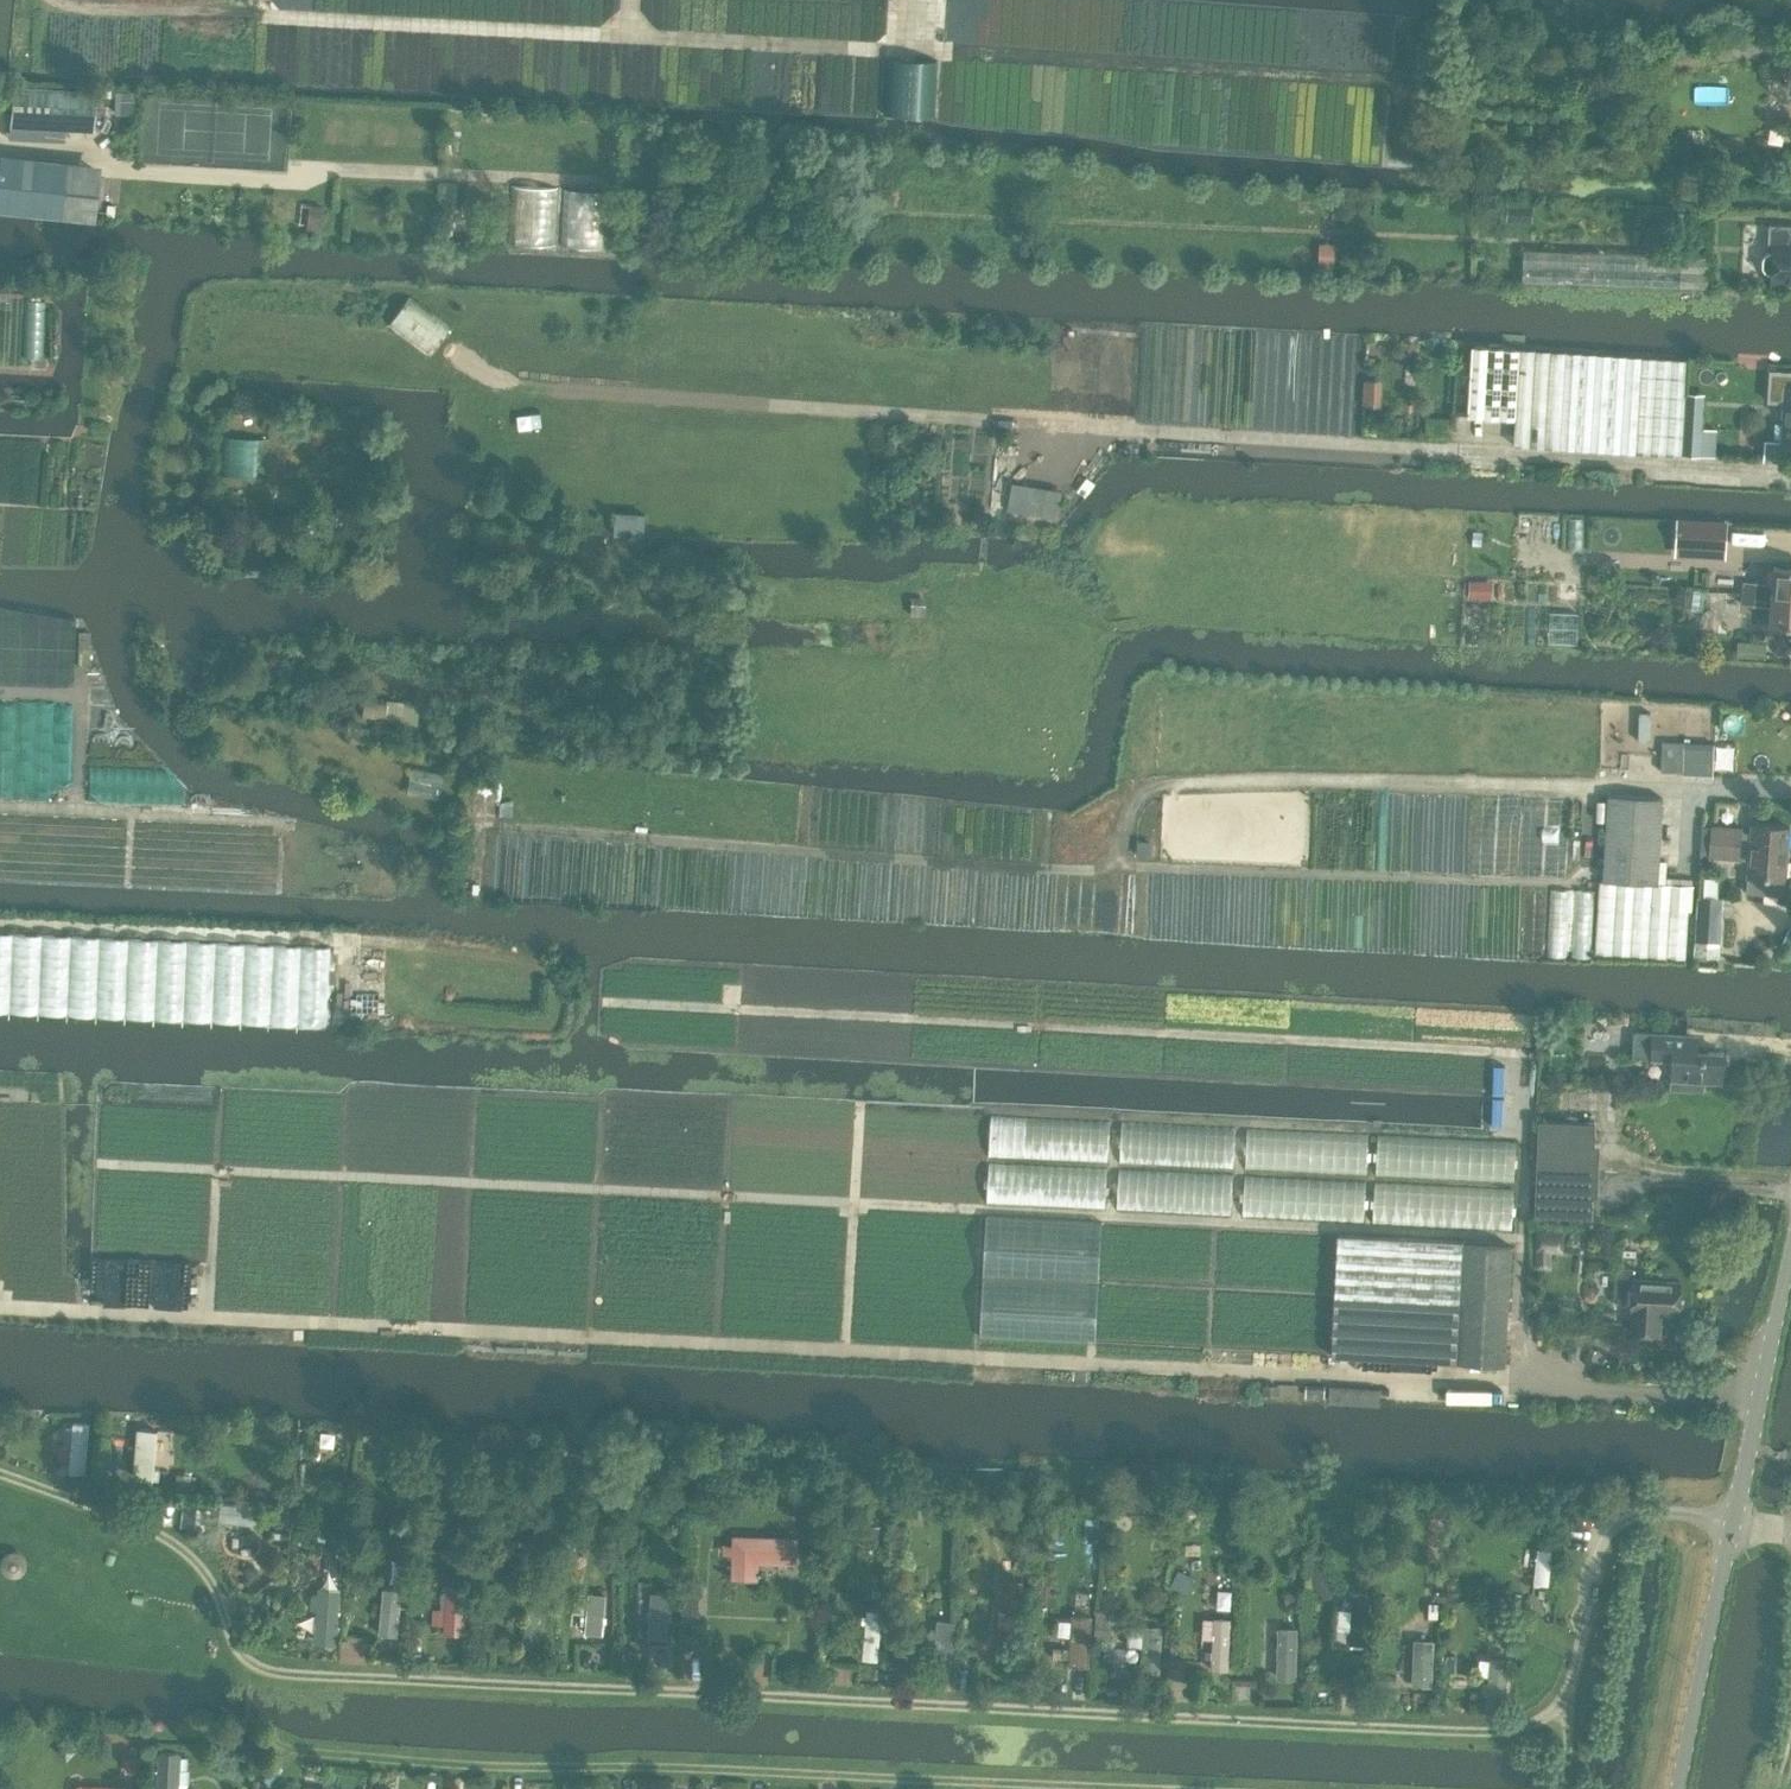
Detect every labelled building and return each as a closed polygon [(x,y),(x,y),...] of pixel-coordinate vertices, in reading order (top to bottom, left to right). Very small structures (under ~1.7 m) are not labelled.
[(1766,89),(1785,102),(1790,99),(1790,58),(1790,57),(1770,64),(1766,89)] [(11,87),(9,125),(93,130),(95,91),(11,87)] [(28,209),(89,215),(94,168),(0,158),(0,207),(28,209)] [(510,185),(508,242),(555,244),(558,187),(510,185)] [(562,188),(560,244),(607,247),(610,190),(562,188)] [(310,204),(307,225),(320,226),(322,206),(310,204)] [(1769,224),(1768,243),(1774,244),(1774,251),(1770,251),(1766,253),(1764,257),(1764,267),(1765,271),(1769,273),(1773,273),(1772,282),(1790,283),(1790,225),(1769,224)] [(1523,250),(1523,281),(1709,288),(1709,257),(1523,250)] [(409,294),(387,324),(430,354),(451,325),(409,294)] [(1686,359),(1520,348),(1472,346),(1468,414),(1516,417),(1514,444),(1681,454),(1681,447),(1682,427),(1686,359)] [(1768,399),(1786,400),(1783,440),(1783,441),(1789,442),(1790,442),(1790,371),(1770,370),(1768,399)] [(1413,422),(1414,403),(1406,403),(1405,421),(1413,422)] [(1703,428),(1701,449),(1716,449),(1717,429),(1703,428)] [(354,503),(337,503),(337,516),(337,519),(337,520),(354,520),(354,503)] [(1678,520),(1678,521),(1677,544),(1725,546),(1726,523),(1726,522),(1678,520)] [(1741,593),(1790,596),(1790,566),(1773,565),(1772,583),(1742,581),(1741,593)] [(1488,581),(1469,580),(1468,597),(1488,598),(1488,581)] [(1740,603),(1771,605),(1769,623),(1790,625),(1790,596),(1741,593),(1740,603)] [(366,702),(364,716),(386,719),(386,718),(431,725),(434,706),(389,699),(388,706),(366,702)] [(1713,776),(1714,743),(1663,741),(1662,771),(1682,771),(1682,775),(1713,776)] [(1599,880),(1595,952),(1685,957),(1687,908),(1691,909),(1692,885),(1665,884),(1666,859),(1658,859),(1662,799),(1608,796),(1602,881),(1599,880)] [(1788,848),(1790,827),(1752,824),(1751,832),(1742,831),(1742,827),(1712,825),(1711,840),(1721,841),(1740,843),(1740,842),(1750,843),(1750,845),(1788,848)] [(1740,843),(1721,841),(1711,840),(1709,856),(1739,859),(1740,858),(1749,859),(1748,875),(1749,875),(1747,891),(1783,894),(1785,879),(1784,879),(1784,878),(1786,878),(1788,848),(1750,845),(1750,843),(1740,842),(1740,843)] [(1139,841),(1138,855),(1147,856),(1148,842),(1139,841)] [(1719,942),(1721,897),(1698,896),(1696,941),(1719,942)] [(1634,1031),(1632,1056),(1673,1058),(1672,1077),(1679,1078),(1679,1087),(1703,1089),(1703,1079),(1722,1080),(1724,1051),(1690,1049),(1691,1035),(1634,1031)] [(1492,1097),(1491,1125),(1502,1125),(1503,1097),(1492,1097)] [(1539,1120),(1537,1167),(1570,1168),(1571,1143),(1595,1144),(1596,1122),(1539,1120)] [(1569,1194),(1570,1168),(1537,1167),(1535,1214),(1592,1216),(1593,1195),(1569,1194)] [(1539,1231),(1538,1264),(1547,1265),(1548,1248),(1560,1249),(1561,1232),(1539,1231)] [(1505,1363),(1510,1274),(1511,1244),(1464,1242),(1339,1234),(1331,1354),(1505,1363)] [(1679,1311),(1681,1280),(1634,1277),(1635,1267),(1617,1266),(1615,1299),(1632,1300),(1632,1308),(1633,1309),(1632,1330),(1660,1332),(1662,1310),(1679,1311)] [(1265,1393),(1275,1394),(1276,1384),(1266,1383),(1265,1393)] [(90,1425),(74,1424),(69,1474),(86,1476),(90,1425)] [(154,1483),(158,1431),(137,1430),(134,1481),(154,1483)] [(1027,1468),(1008,1468),(1008,1483),(1027,1483),(1027,1468)] [(907,1497),(905,1521),(917,1522),(918,1498),(907,1497)] [(264,1509),(222,1504),(220,1523),(262,1528),(264,1509)] [(864,1527),(863,1546),(877,1546),(878,1527),(864,1527)] [(396,1530),(395,1546),(409,1548),(410,1531),(396,1530)] [(799,1535),(734,1533),(734,1534),(734,1541),(734,1542),(725,1542),(725,1552),(734,1553),(733,1573),(760,1574),(760,1561),(798,1562),(799,1535)] [(1550,1588),(1554,1551),(1538,1550),(1534,1587),(1550,1588)] [(445,1587),(445,1598),(449,1598),(447,1631),(466,1632),(469,1583),(450,1581),(450,1588),(445,1587)] [(1003,1582),(998,1636),(1014,1638),(1016,1625),(1023,1626),(1024,1614),(1017,1613),(1020,1583),(1003,1582)] [(385,1586),(381,1633),(397,1634),(401,1587),(385,1586)] [(341,1590),(319,1589),(315,1644),(337,1646),(341,1590)] [(590,1589),(586,1631),(603,1633),(607,1591),(590,1589)] [(667,1642),(669,1592),(651,1591),(648,1641),(667,1642)] [(1368,1647),(1371,1595),(1352,1594),(1349,1646),(1368,1647)] [(1297,1595),(1286,1595),(1286,1606),(1297,1606),(1297,1595)] [(540,1606),(526,1606),(526,1649),(540,1649),(540,1606)] [(866,1612),(862,1659),(877,1661),(881,1613),(866,1612)] [(1095,1615),(1095,1639),(1114,1640),(1114,1616),(1095,1615)] [(1089,1667),(1092,1617),(1073,1616),(1070,1666),(1089,1667)] [(927,1632),(926,1648),(935,1649),(934,1670),(950,1671),(954,1621),(937,1620),(936,1632),(927,1632)] [(1232,1620),(1214,1620),(1212,1672),(1229,1673),(1232,1620)] [(1143,1625),(1140,1675),(1158,1676),(1161,1626),(1143,1625)] [(1279,1628),(1278,1680),(1294,1681),(1296,1629),(1279,1628)] [(1414,1638),(1412,1686),(1431,1687),(1433,1639),(1414,1638)] [(1443,1657),(1443,1672),(1455,1673),(1455,1658),(1443,1657)] [(1484,1685),(1482,1697),(1487,1697),(1486,1710),(1503,1712),(1508,1660),(1491,1658),(1489,1686),(1484,1685)] [(157,1788),(178,1788),(180,1751),(159,1750),(157,1788)]
